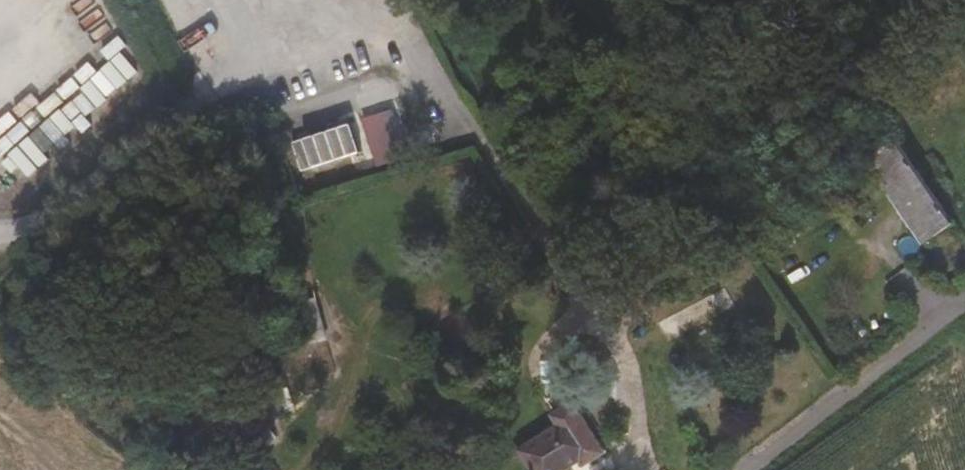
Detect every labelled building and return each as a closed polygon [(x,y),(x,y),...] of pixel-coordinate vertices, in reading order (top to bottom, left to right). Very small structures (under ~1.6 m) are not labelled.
[(64,143),(114,90),(71,50),(21,102),(64,143)] [(375,164),(409,156),(397,107),(363,115),(375,164)] [(922,226),(952,207),(900,124),(870,142),(922,226)] [(332,130),(290,139),(298,181),(355,169),(352,153),(338,156),(332,130)] [(590,379),(551,328),(531,344),(538,353),(502,382),(528,417),(564,389),(570,395),(590,379)] [(557,423),(519,446),(534,469),(573,469),(608,449),(576,397),(551,412),(557,423)]
